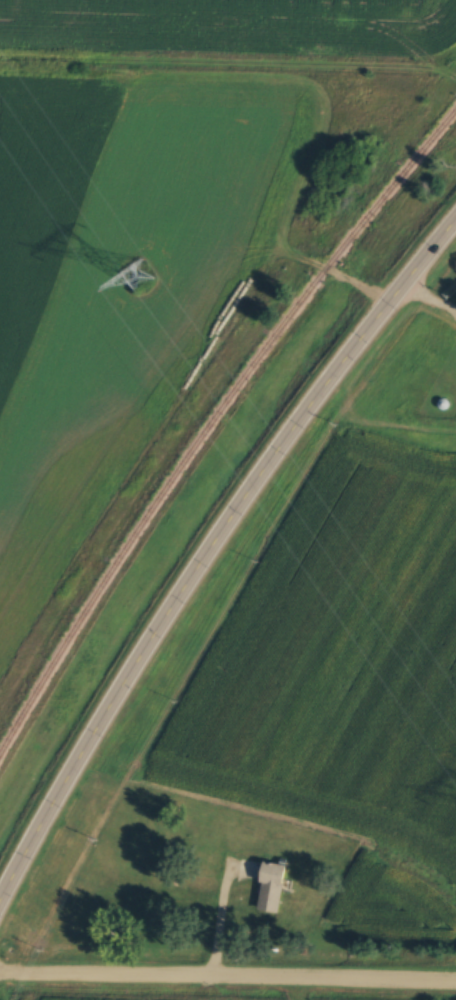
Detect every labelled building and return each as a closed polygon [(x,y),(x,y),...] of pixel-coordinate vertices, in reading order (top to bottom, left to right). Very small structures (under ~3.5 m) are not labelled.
[(253,907),(275,910),(282,862),(260,859),(253,907)]
